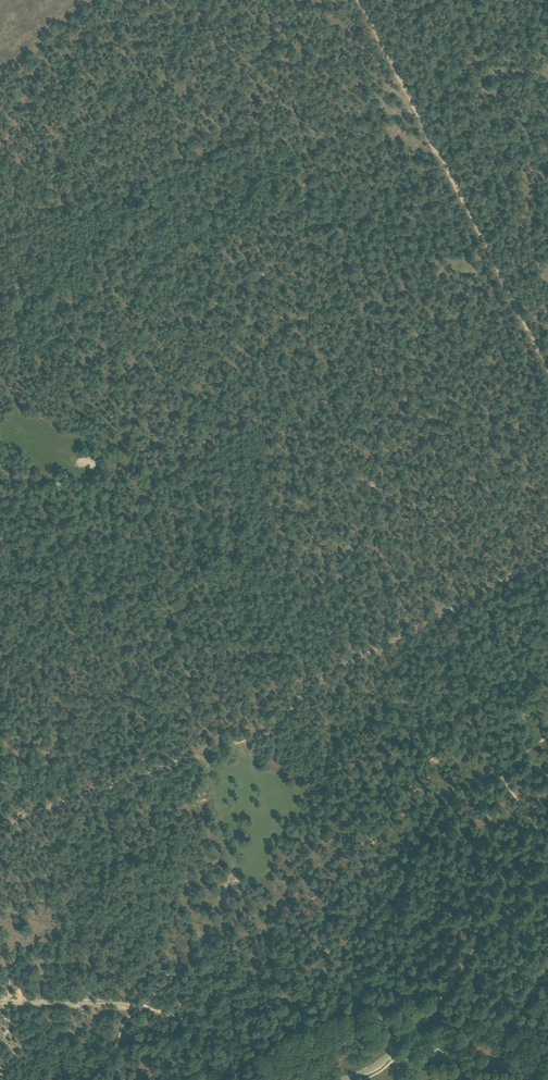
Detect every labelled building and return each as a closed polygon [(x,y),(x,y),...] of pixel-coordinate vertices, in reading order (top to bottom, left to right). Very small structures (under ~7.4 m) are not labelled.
[(146,966),(146,970),(186,976),(186,972),(146,966)]
